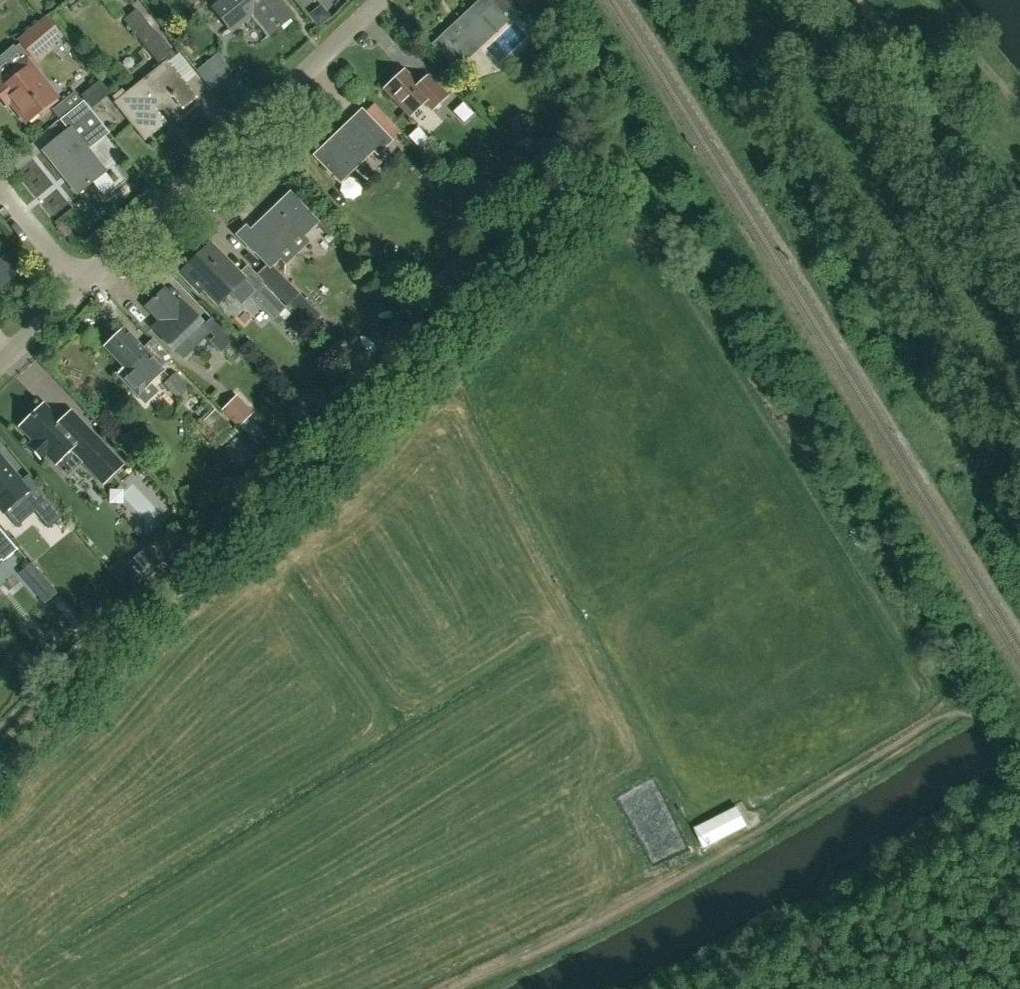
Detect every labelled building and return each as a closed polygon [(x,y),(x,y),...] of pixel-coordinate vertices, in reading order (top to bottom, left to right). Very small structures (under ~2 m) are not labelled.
[(156,36),(128,0),(121,0),(116,3),(127,16),(121,20),(143,46),(156,36)] [(232,27),(252,11),(271,34),(296,13),(286,0),(225,0),(217,7),(232,27)] [(512,4),(508,0),(479,0),(431,45),(450,66),(474,44),(479,49),(508,21),(501,14),(512,4)] [(63,37),(52,23),(48,18),(19,41),(34,60),(63,37)] [(56,98),(27,60),(0,81),(0,98),(5,94),(26,122),(56,98)] [(182,109),(196,98),(167,61),(126,94),(122,89),(112,98),(116,102),(114,104),(145,142),(167,124),(154,108),(170,95),(182,109)] [(403,71),(384,88),(409,116),(424,103),(431,111),(446,97),(427,76),(417,86),(403,71)] [(106,171),(88,149),(108,133),(83,101),(59,121),(67,131),(42,151),(77,194),(106,171)] [(69,110),(63,101),(51,111),(58,119),(69,110)] [(378,154),(391,141),(361,110),(314,156),(340,182),(374,150),(378,154)] [(252,254),(253,253),(269,270),(317,225),(289,196),(249,233),(245,228),(235,237),(252,254)] [(273,319),(273,318),(280,324),(290,315),(260,284),(253,290),(210,245),(181,272),(200,292),(203,288),(217,303),(228,292),(236,300),(241,295),(245,299),(250,295),(273,319)] [(4,283),(3,282),(17,270),(5,256),(0,261),(0,287),(4,283)] [(202,326),(200,324),(180,303),(177,306),(163,291),(145,308),(159,322),(151,330),(172,351),(181,360),(209,333),(202,326)] [(300,319),(309,328),(322,315),(315,309),(300,293),(287,306),(300,319)] [(202,326),(209,333),(213,337),(209,342),(220,353),(232,341),(210,319),(202,326)] [(310,329),(309,328),(300,319),(289,329),(300,339),(310,329)] [(146,352),(142,349),(123,329),(113,338),(111,335),(104,342),(106,344),(103,348),(125,370),(120,376),(132,389),(144,378),(150,384),(163,372),(145,353),(146,352)] [(179,399),(191,387),(177,372),(165,384),(179,399)] [(351,397),(352,397),(358,397),(364,392),(364,385),(352,372),(344,372),(338,377),(339,385),(351,397)] [(239,425),(252,413),(236,396),(223,409),(239,425)] [(92,472),(111,454),(71,412),(60,422),(44,405),(21,427),(34,441),(29,447),(40,458),(46,453),(55,463),(70,449),(92,472)] [(219,437),(230,427),(214,411),(204,421),(219,437)] [(21,497),(48,529),(63,517),(35,484),(27,491),(0,459),(0,509),(3,513),(21,497)] [(2,562),(16,550),(0,532),(0,560),(2,562)] [(738,808),(695,830),(694,830),(704,850),(705,850),(748,828),(738,808)]
